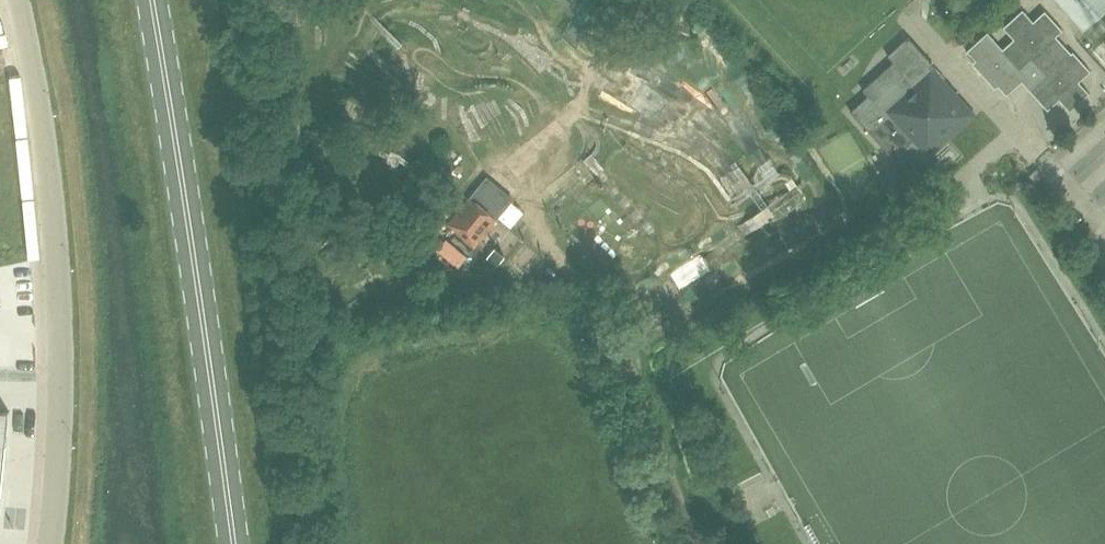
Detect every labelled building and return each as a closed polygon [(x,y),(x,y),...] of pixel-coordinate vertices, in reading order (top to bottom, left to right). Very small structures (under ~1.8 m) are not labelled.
[(1083,31),(1104,11),(1104,0),(1055,0),(1083,31)] [(1034,21),(1024,9),(1004,27),(1015,39),(1004,48),(989,32),(968,51),(1008,95),(1029,76),(1022,68),(1033,59),(1048,75),(1031,90),(1049,110),(1060,99),(1071,111),(1091,93),(1080,82),(1092,71),(1074,51),(1072,53),(1057,36),(1064,30),(1046,10),(1034,21)] [(968,38),(965,34),(958,40),(961,44),(968,38)] [(932,66),(931,66),(906,39),(889,55),(894,62),(864,89),(869,95),(852,111),(895,158),(913,142),(927,158),(976,115),(932,66)] [(505,169),(519,151),(509,144),(496,162),(505,169)] [(1035,172),(1031,175),(1033,178),(1036,181),(1042,176),(1037,170),(1035,172)] [(477,244),(496,220),(468,198),(448,225),(470,243),(472,240),(477,244)] [(447,240),(438,250),(458,267),(467,257),(447,240)] [(1,494),(2,494),(7,444),(6,444),(10,411),(0,410),(0,508),(1,494)]
